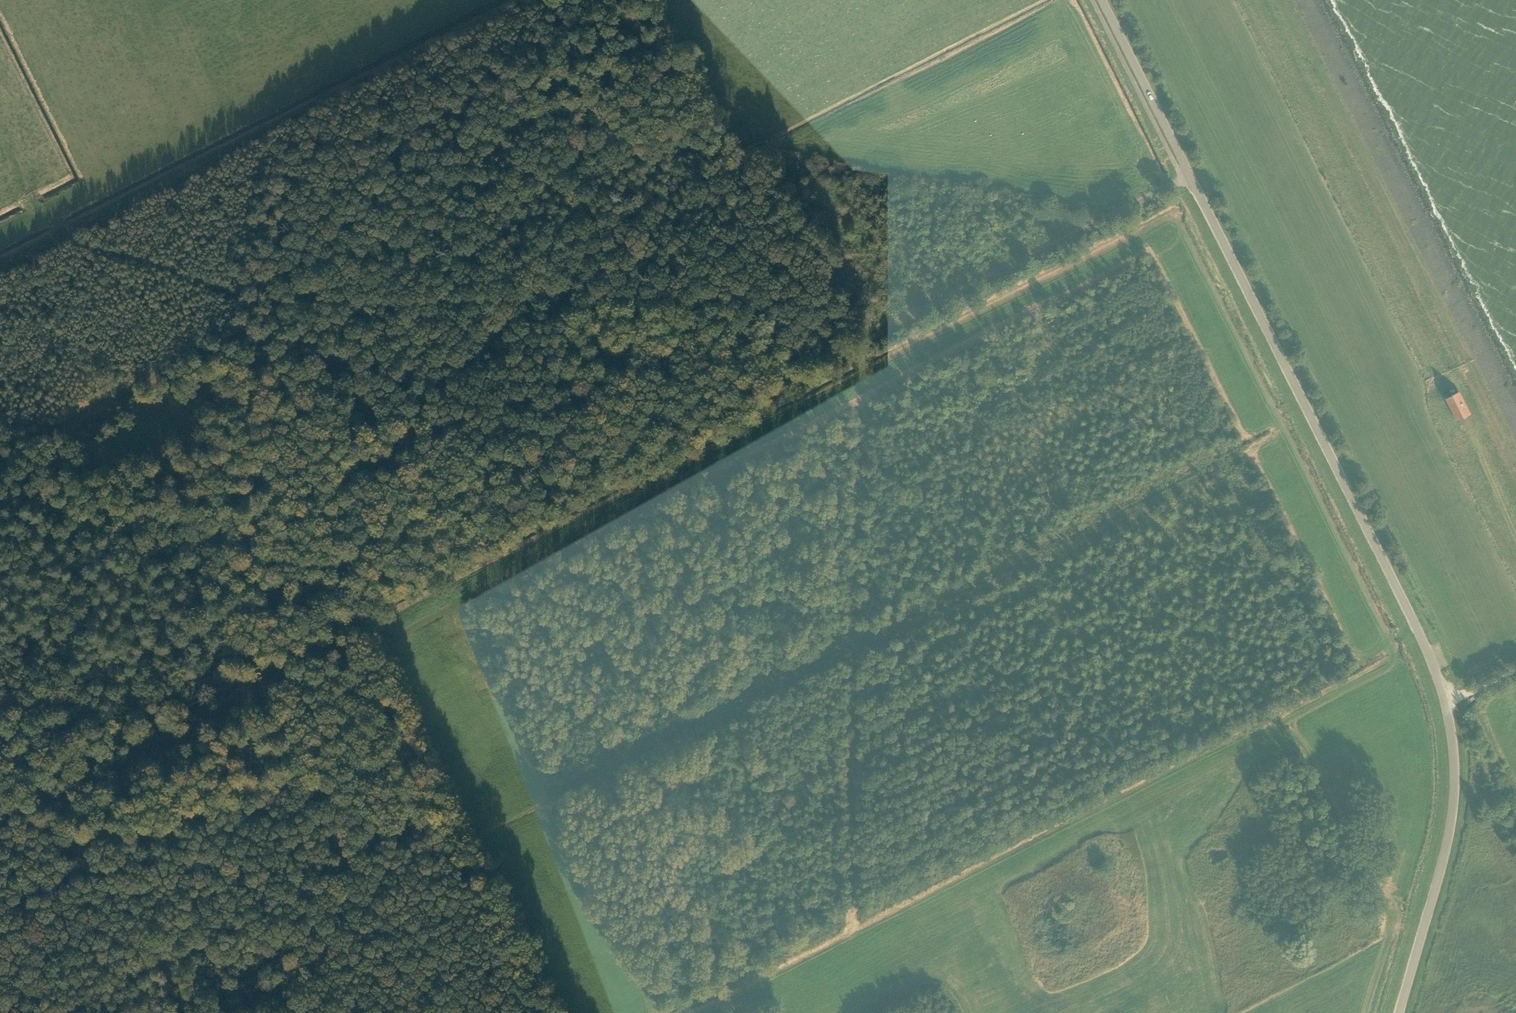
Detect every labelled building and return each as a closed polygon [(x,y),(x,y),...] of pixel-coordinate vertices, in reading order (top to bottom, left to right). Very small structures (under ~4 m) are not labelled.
[(1446,400),(1457,421),(1470,414),(1459,394),(1446,400)]
